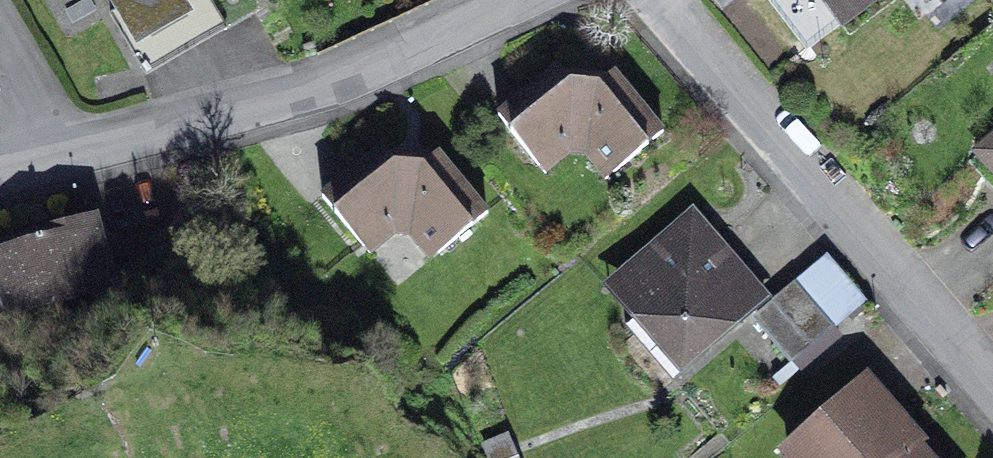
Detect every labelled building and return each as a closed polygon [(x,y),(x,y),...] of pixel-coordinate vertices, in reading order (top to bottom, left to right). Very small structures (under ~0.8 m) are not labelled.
[(130,5),(112,15),(140,65),(221,18),(211,0),(127,0),(130,5)] [(842,24),(873,0),(823,0),(842,24)] [(559,67),(498,116),(540,166),(567,143),(567,135),(582,124),(594,138),(593,147),(615,173),(664,133),(614,71),(601,84),(571,82),(559,67)] [(981,154),(992,168),(992,144),(981,154)] [(487,214),(438,154),(425,164),(397,164),(383,147),(324,197),(363,246),(391,224),(391,217),(406,206),(416,218),(417,228),(438,253),(487,214)] [(765,299),(693,216),(618,280),(642,309),(626,323),(674,380),(707,352),(698,341),(741,304),(749,313),(765,299)] [(91,222),(0,246),(0,274),(11,317),(109,291),(91,222)] [(834,327),(795,282),(773,302),(780,309),(762,325),(793,362),(834,327)] [(789,452),(794,457),(926,457),(865,387),(789,452)] [(506,437),(485,446),(490,457),(514,457),(506,437)]
